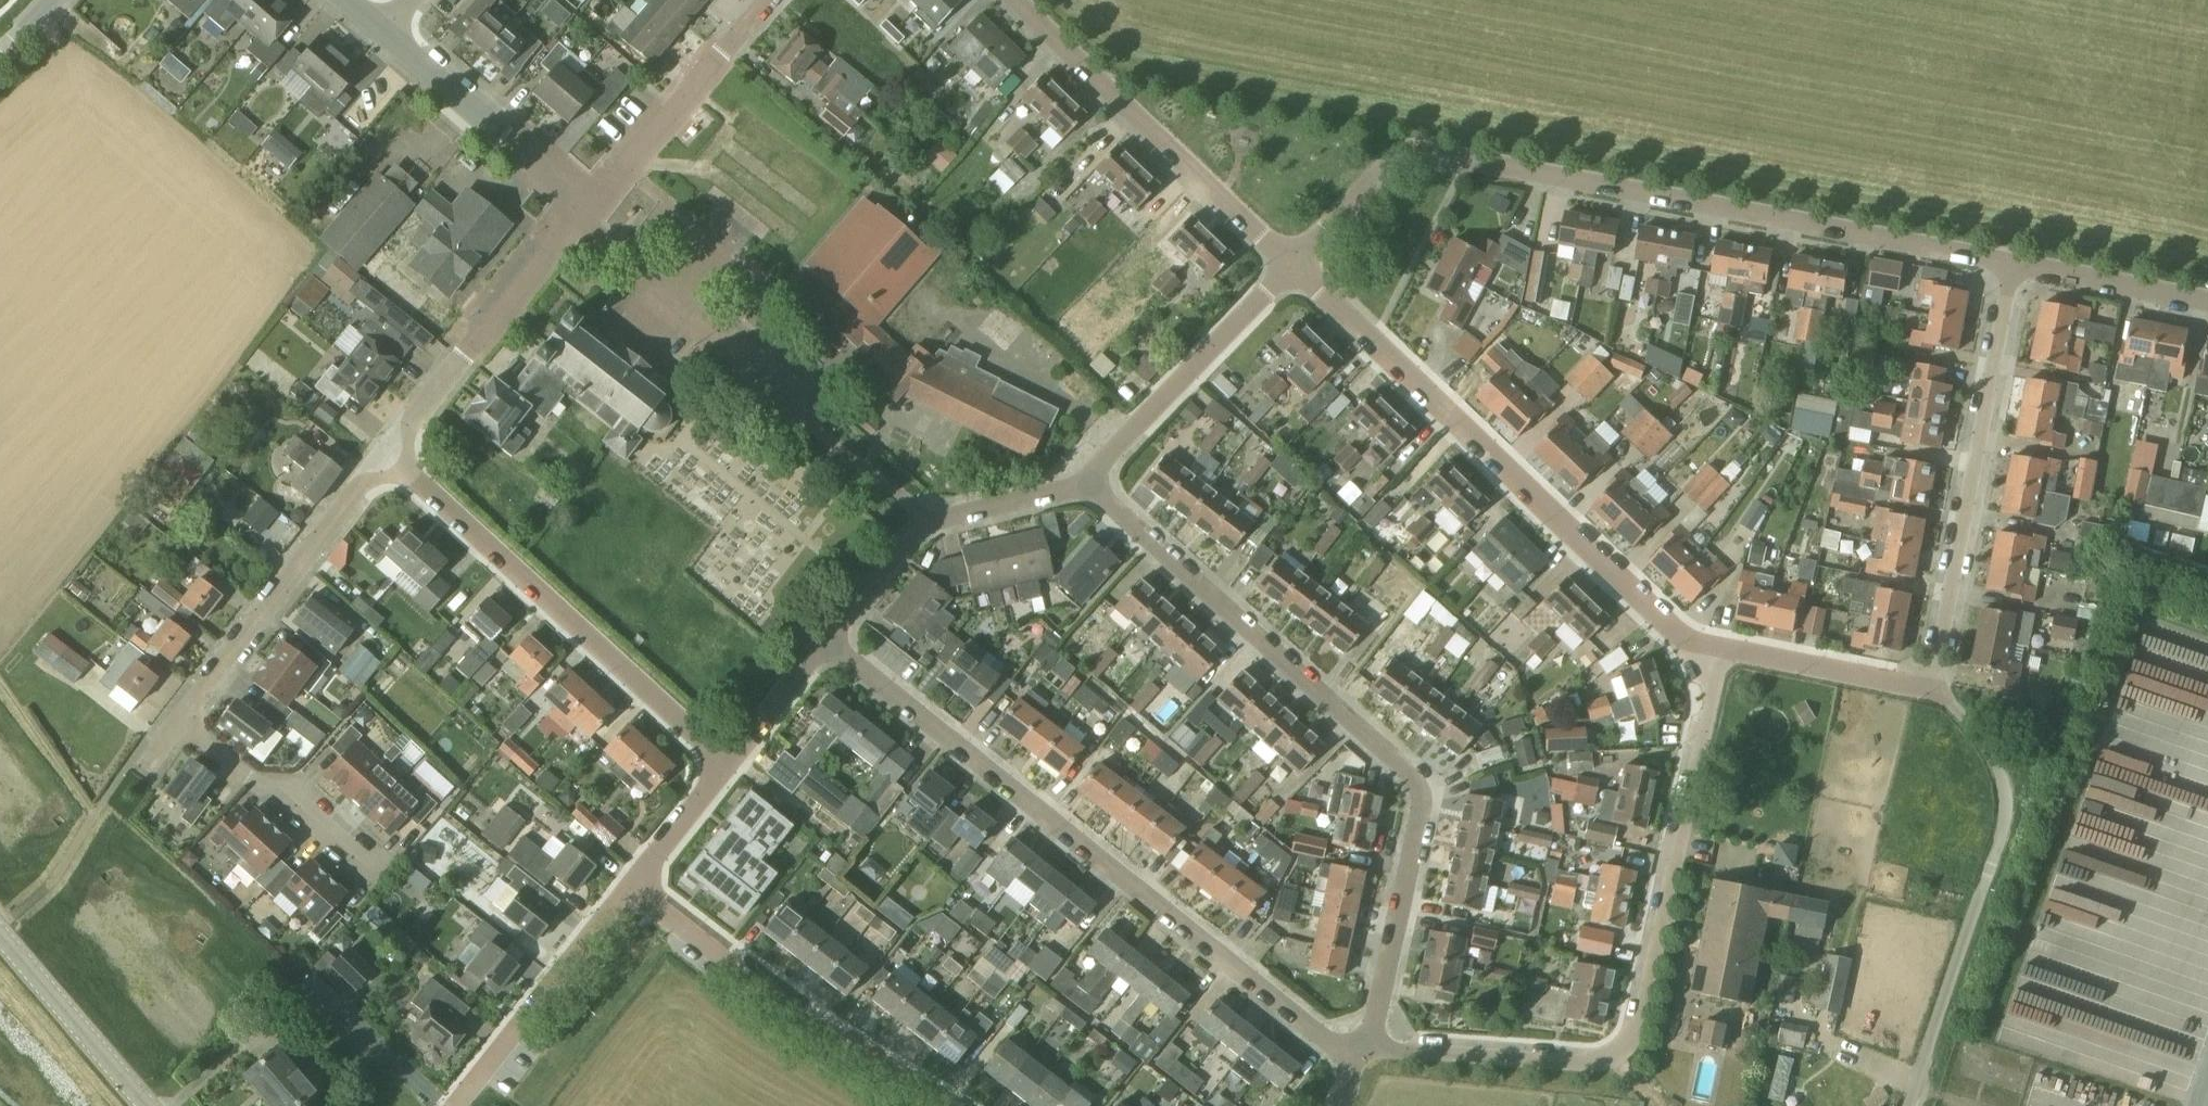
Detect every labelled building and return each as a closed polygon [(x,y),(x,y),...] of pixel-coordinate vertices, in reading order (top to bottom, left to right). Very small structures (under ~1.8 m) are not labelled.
[(168,0),(190,19),(206,0),(169,0),(168,0)] [(272,0),(235,0),(232,2),(230,0),(215,0),(204,12),(226,32),(237,19),(247,28),(272,0)] [(247,28),(258,37),(247,50),(262,63),(269,69),(286,49),(275,39),(297,14),(281,0),(272,0),(247,28)] [(507,28),(517,15),(499,0),(476,0),(465,13),(477,23),(466,36),(485,53),(507,28)] [(563,26),(574,12),(558,0),(553,0),(544,11),(563,26)] [(637,17),(669,44),(686,25),(658,0),(643,0),(648,5),(637,17)] [(686,25),(703,5),(697,0),(658,0),(686,25)] [(913,12),(925,0),(910,0),(917,7),(913,11),(913,12)] [(913,12),(934,31),(964,0),(925,0),(913,12)] [(601,22),(593,15),(588,21),(596,27),(601,22)] [(669,44),(637,17),(622,34),(611,25),(605,32),(616,42),(620,37),(652,65),(668,46),(669,44)] [(1000,40),(1000,41),(1004,37),(996,29),(993,33),(977,18),(949,47),(945,43),(940,49),(951,59),(956,54),(972,69),(1000,40)] [(896,28),(887,19),(881,26),(890,35),(896,28)] [(176,45),(188,30),(176,20),(164,34),(176,45)] [(507,28),(485,53),(504,68),(515,56),(525,65),(542,44),(523,27),(516,36),(507,28)] [(906,38),(896,28),(890,35),(900,44),(906,38)] [(785,48),(785,49),(857,107),(873,87),(838,59),(830,69),(817,58),(822,51),(798,32),(785,48)] [(313,85),(341,53),(321,35),(303,56),(294,48),(276,68),(286,77),(293,69),(313,85)] [(1015,55),(1000,41),(1000,40),(972,69),(994,91),(1026,58),(1019,51),(1015,55)] [(551,108),(576,79),(558,64),(569,51),(559,43),(541,64),(551,72),(533,93),(551,108)] [(857,107),(785,49),(771,65),(795,85),(801,77),(833,103),(819,120),(844,140),(865,114),(857,107)] [(341,53),(313,85),(332,102),(325,110),(335,119),(353,99),(343,90),(361,70),(341,53)] [(168,74),(178,62),(170,55),(159,67),(168,74)] [(269,69),(262,63),(252,74),(260,80),(269,69)] [(576,79),(551,108),(569,124),(585,105),(599,117),(630,81),(616,69),(602,85),(584,70),(576,79)] [(1042,119),(1065,95),(1044,75),(1021,99),(1042,119)] [(1065,95),(1042,119),(1063,140),(1086,116),(1065,95)] [(237,111),(229,120),(239,129),(247,120),(237,111)] [(980,114),(974,121),(965,132),(973,139),(982,128),(988,121),(980,114)] [(283,138),(274,130),(262,145),(271,153),(283,138)] [(1012,152),(1028,136),(1022,130),(1006,146),(1012,152)] [(1034,142),(1028,136),(1012,152),(1018,158),(1034,142)] [(942,174),(960,156),(942,138),(924,156),(942,174)] [(292,146),(280,160),(290,168),(302,154),(292,146)] [(1116,190),(1138,166),(1117,146),(1094,170),(1116,190)] [(853,154),(863,164),(868,159),(858,149),(853,154)] [(1006,193),(1025,173),(1009,157),(990,178),(1006,193)] [(1138,166),(1116,190),(1137,210),(1159,187),(1138,166)] [(357,272),(361,268),(384,241),(416,205),(378,172),(319,239),(331,249),(334,252),(357,272)] [(455,211),(431,192),(417,211),(428,220),(409,244),(421,253),(410,267),(449,297),(464,279),(478,260),(508,222),(470,192),(455,211)] [(1505,213),(1511,201),(1496,193),(1490,205),(1505,213)] [(913,358),(909,354),(877,327),(944,250),(923,232),(917,240),(878,206),(876,209),(864,198),(805,266),(817,276),(816,277),(825,285),(808,305),(857,348),(863,341),(877,354),(860,374),(863,377),(882,393),(913,358)] [(1101,205),(1095,198),(1077,215),(1084,222),(1101,205)] [(1040,199),(1031,208),(1048,224),(1057,215),(1040,199)] [(1175,204),(1160,218),(1167,226),(1183,211),(1175,204)] [(1107,211),(1101,205),(1084,222),(1090,228),(1107,211)] [(1584,267),(1594,218),(1566,213),(1560,245),(1576,248),(1573,264),(1573,265),(1579,266),(1584,267)] [(1074,232),(1084,222),(1077,215),(1067,225),(1074,232)] [(1188,260),(1211,236),(1191,217),(1168,241),(1188,260)] [(1594,218),(1584,267),(1595,269),(1596,269),(1599,253),(1615,256),(1621,223),(1594,218)] [(1663,270),(1670,232),(1643,227),(1636,260),(1658,264),(1657,269),(1662,270),(1663,270)] [(1024,271),(1052,244),(1040,231),(1012,259),(1024,271)] [(1661,281),(1672,283),(1672,279),(1676,280),(1679,268),(1692,270),(1698,238),(1670,232),(1663,270),(1662,270),(1660,281),(1661,281)] [(1456,239),(1442,264),(1471,280),(1479,265),(1493,272),(1498,262),(1526,277),(1532,249),(1505,234),(1499,243),(1485,235),(1477,250),(1456,239)] [(1211,236),(1188,260),(1208,280),(1231,256),(1211,236)] [(1143,247),(1130,261),(1142,273),(1155,259),(1153,257),(1162,248),(1153,240),(1144,248),(1143,247)] [(1740,284),(1747,247),(1719,242),(1713,274),(1729,277),(1725,295),(1727,295),(1737,297),(1740,284)] [(1774,252),(1747,247),(1740,284),(1737,297),(1749,299),(1750,294),(1766,298),(1774,252)] [(1535,252),(1527,300),(1542,302),(1549,254),(1535,252)] [(1786,306),(1803,310),(1813,312),(1816,299),(1823,262),(1795,257),(1786,306)] [(338,258),(328,270),(348,287),(358,275),(338,258)] [(1899,291),(1904,264),(1873,258),(1868,285),(1899,291)] [(1823,262),(1816,299),(1813,312),(1814,312),(1825,314),(1826,314),(1830,297),(1844,299),(1850,267),(1823,262)] [(1463,296),(1471,280),(1442,264),(1429,290),(1450,302),(1441,319),(1462,330),(1476,303),(1463,296)] [(1581,281),(1581,282),(1584,267),(1579,266),(1573,265),(1570,279),(1581,281)] [(1927,265),(1925,278),(1947,283),(1950,270),(1927,265)] [(1584,267),(1581,282),(1592,284),(1595,269),(1584,267)] [(1620,292),(1624,269),(1611,267),(1607,289),(1620,292)] [(1167,268),(1153,283),(1155,284),(1160,289),(1174,275),(1167,268)] [(1625,274),(1620,300),(1632,302),(1636,276),(1625,274)] [(1181,281),(1174,275),(1160,289),(1166,296),(1181,281)] [(1648,294),(1658,296),(1661,281),(1660,281),(1650,279),(1648,294)] [(1672,283),(1661,281),(1658,296),(1670,298),(1672,283)] [(1931,316),(1964,322),(1970,293),(1942,288),(1943,284),(1923,281),(1919,303),(1933,306),(1931,316)] [(1142,307),(1160,289),(1155,284),(1137,302),(1142,307)] [(1680,292),(1674,323),(1691,327),(1697,295),(1680,292)] [(1735,311),(1737,297),(1727,295),(1722,324),(1731,326),(1734,311),(1735,311)] [(386,298),(376,310),(400,330),(410,317),(386,297),(386,298)] [(1749,299),(1737,297),(1735,311),(1734,311),(1731,326),(1733,326),(1735,312),(1746,314),(1749,299)] [(298,300),(291,309),(304,319),(311,310),(298,300)] [(1569,322),(1572,304),(1555,300),(1551,318),(1569,322)] [(2038,331),(2071,337),(2114,346),(2118,329),(2089,323),(2092,309),(2069,304),(2068,308),(2044,303),(2038,331)] [(1797,341),(1807,343),(1813,312),(1803,310),(1797,341)] [(1813,312),(1807,343),(1819,345),(1825,314),(1814,312),(1813,312)] [(616,350),(601,338),(569,313),(560,325),(561,326),(557,331),(551,338),(546,345),(543,348),(543,347),(508,391),(493,379),(462,419),(511,457),(531,432),(519,423),(530,408),(545,420),(564,396),(563,396),(566,392),(604,422),(613,429),(603,442),(610,448),(626,460),(641,440),(635,435),(641,427),(644,430),(647,431),(649,433),(655,433),(658,433),(659,433),(665,430),(667,427),(669,424),(670,422),(670,419),(671,417),(670,415),(670,413),(669,410),(668,409),(667,407),(665,406),(661,402),(664,398),(659,394),(668,383),(620,345),(616,350)] [(1959,351),(1964,322),(1931,316),(1928,333),(1914,331),(1911,346),(1934,350),(1935,346),(1959,351)] [(1748,341),(1752,342),(1766,344),(1770,321),(1753,318),(1748,341)] [(367,338),(350,359),(382,385),(400,363),(380,348),(390,336),(369,319),(359,332),(367,338)] [(2149,387),(2161,326),(2132,320),(2127,346),(2123,345),(2116,380),(2149,387)] [(1297,365),(1320,341),(1299,321),(1276,345),(1297,365)] [(1068,333),(1060,326),(1053,334),(1060,341),(1068,333)] [(2161,326),(2149,387),(2148,389),(2168,392),(2170,379),(2183,382),(2189,354),(2185,354),(2190,332),(2161,326)] [(1499,417),(1522,393),(1533,382),(1519,369),(1524,364),(1510,351),(1509,352),(1501,345),(1510,335),(1503,328),(1494,338),(1499,343),(1481,362),(1497,377),(1478,397),(1499,417)] [(1862,330),(1859,341),(1873,345),(1875,333),(1862,330)] [(1470,363),(1485,346),(1467,331),(1453,349),(1470,363)] [(2067,356),(2071,337),(2038,331),(2032,360),(2057,366),(2057,369),(2079,374),(2082,359),(2067,356)] [(1098,351),(1082,336),(1068,351),(1084,365),(1098,351)] [(1320,341),(1297,365),(1318,385),(1341,361),(1320,341)] [(1814,369),(1819,345),(1807,343),(1802,367),(1814,369)] [(913,358),(882,393),(894,404),(902,395),(1031,458),(1045,429),(1049,430),(1059,410),(975,368),(979,361),(964,354),(961,360),(940,350),(933,358),(917,344),(909,354),(913,358)] [(1601,346),(1593,355),(1603,363),(1610,355),(1601,346)] [(2205,361),(2202,360),(2195,396),(2207,398),(2207,348),(2205,361)] [(1854,350),(1850,368),(1874,372),(1877,354),(1854,350)] [(1578,391),(1603,363),(1593,355),(1591,353),(1566,381),(1578,391)] [(1617,353),(1612,366),(1642,379),(1648,366),(1617,353)] [(1683,377),(1686,360),(1673,354),(1666,370),(1679,376),(1683,377)] [(364,407),(382,385),(350,359),(341,371),(332,365),(315,387),(335,403),(345,391),(364,407)] [(2108,383),(2111,363),(2091,360),(2090,368),(2095,380),(2108,383)] [(1614,373),(1603,363),(1578,391),(1589,401),(1614,373)] [(1915,380),(1911,401),(1947,408),(1951,387),(1943,385),(1945,370),(1917,365),(1915,380)] [(1700,386),(1705,374),(1688,367),(1683,379),(1700,386)] [(1657,370),(1649,378),(1655,383),(1662,376),(1657,370)] [(1222,373),(1213,383),(1229,399),(1238,389),(1222,373)] [(1268,395),(1283,379),(1276,373),(1261,389),(1268,395)] [(1289,385),(1283,379),(1268,395),(1274,401),(1289,385)] [(1522,393),(1499,417),(1520,438),(1538,419),(1540,422),(1558,403),(1534,380),(1533,382),(1522,393)] [(2024,407),(2023,408),(2056,415),(2056,413),(2105,423),(2110,400),(2091,396),(2089,404),(2078,402),(2080,390),(2029,380),(2024,407)] [(301,382),(292,393),(303,402),(312,390),(301,382)] [(1305,404),(1315,415),(1338,392),(1327,382),(1305,404)] [(1686,384),(1670,400),(1677,407),(1693,390),(1686,384)] [(1370,436),(1393,412),(1372,391),(1349,416),(1370,436)] [(1854,394),(1843,392),(1840,406),(1842,407),(1851,409),(1854,394)] [(1341,394),(1324,411),(1332,419),(1349,402),(1341,394)] [(1876,413),(1944,426),(1947,408),(1911,401),(1880,396),(1876,413)] [(1256,423),(1274,403),(1268,398),(1267,397),(1248,417),(1256,423)] [(1199,448),(1203,452),(1224,427),(1233,415),(1213,399),(1203,412),(1211,418),(1218,424),(1199,448)] [(1760,400),(1755,414),(1771,419),(1776,405),(1760,400)] [(330,425),(338,413),(324,402),(314,414),(330,425)] [(1850,437),(1855,409),(1851,409),(1842,407),(1837,435),(1850,437)] [(1637,448),(1638,448),(1666,423),(1648,408),(1624,436),(1637,448)] [(2056,415),(2023,408),(2018,437),(2042,442),(2041,445),(2064,450),(2067,434),(2052,431),(2056,415)] [(1835,417),(1796,409),(1791,432),(1831,439),(1835,417)] [(1944,428),(1944,426),(1876,413),(1865,411),(1862,427),(1904,435),(1903,442),(1940,449),(1944,428)] [(1393,412),(1370,436),(1391,457),(1415,432),(1393,412)] [(1556,472),(1557,473),(1580,448),(1579,447),(1565,434),(1576,422),(1565,412),(1549,428),(1554,433),(1536,452),(1556,472)] [(225,441),(198,420),(187,435),(214,455),(225,441)] [(2084,432),(2103,436),(2105,424),(2086,420),(2084,432)] [(1666,423),(1638,448),(1651,459),(1675,432),(1666,423)] [(1760,434),(1766,439),(1769,439),(1776,432),(1769,426),(1760,434)] [(1224,427),(1203,452),(1208,456),(1228,430),(1224,427)] [(1580,448),(1557,473),(1578,493),(1596,474),(1598,477),(1615,459),(1608,452),(1612,448),(1595,432),(1579,447),(1580,448)] [(342,471),(319,453),(295,435),(282,453),(296,463),(297,463),(306,470),(292,487),(315,505),(342,471)] [(185,437),(176,449),(185,456),(159,488),(180,504),(214,460),(185,437)] [(1339,466),(1356,449),(1349,443),(1333,460),(1339,466)] [(956,468),(964,450),(954,445),(946,463),(956,468)] [(1362,456),(1376,468),(1385,457),(1371,446),(1362,456)] [(1362,455),(1356,449),(1339,466),(1346,472),(1362,455)] [(1165,502),(1188,473),(1165,455),(1143,485),(1165,502)] [(1743,469),(1750,461),(1744,455),(1736,463),(1743,469)] [(2008,485),(2056,494),(2059,476),(2059,475),(2061,462),(2039,457),(2038,461),(2014,456),(2008,485)] [(1242,483),(1247,486),(1267,460),(1262,457),(1242,483)] [(1884,478),(1932,487),(1936,467),(1887,458),(1884,478)] [(1865,474),(1881,478),(1884,462),(1868,459),(1865,474)] [(1267,460),(1247,486),(1252,490),(1272,464),(1267,460)] [(2081,460),(2077,482),(2093,485),(2097,463),(2081,460)] [(1444,507),(1467,483),(1446,463),(1422,487),(1444,507)] [(1694,502),(1695,503),(1721,475),(1711,465),(1684,493),(1694,502)] [(1614,528),(1615,528),(1646,494),(1651,490),(1636,476),(1635,477),(1624,468),(1607,486),(1611,490),(1593,508),(1614,528)] [(1881,478),(1865,474),(1863,474),(1840,469),(1836,492),(1876,500),(1878,492),(1881,478)] [(2128,501),(2166,510),(2172,479),(2135,470),(2128,501)] [(1187,519),(1209,489),(1188,473),(1165,502),(1187,519)] [(1381,473),(1364,490),(1372,498),(1389,481),(1381,473)] [(1721,475),(1695,503),(1704,512),(1731,485),(1721,475)] [(1928,508),(1932,487),(1884,478),(1880,499),(1928,508)] [(2166,510),(2201,518),(2207,490),(2207,487),(2172,479),(2166,510)] [(1467,483),(1444,507),(1465,527),(1488,503),(1467,483)] [(2056,494),(2008,485),(2003,514),(2034,520),(2034,523),(2049,526),(2052,512),(2062,513),(2065,496),(2056,494)] [(1209,535),(1231,506),(1209,489),(1187,519),(1209,535)] [(1646,494),(1615,528),(1636,548),(1653,530),(1656,533),(1673,515),(1661,503),(1658,506),(1646,494)] [(1869,501),(1843,495),(1840,509),(1867,514),(1869,501)] [(243,519),(262,535),(280,512),(260,497),(243,519)] [(1390,507),(1381,499),(1357,525),(1364,532),(1371,525),(1372,526),(1390,507)] [(1758,499),(1742,523),(1752,530),(1768,506),(1758,499)] [(1248,540),(1257,547),(1285,510),(1276,503),(1248,540)] [(2106,517),(2122,520),(2124,507),(2108,504),(2106,517)] [(1231,506),(1209,535),(1231,553),(1254,524),(1231,506)] [(1880,542),(1880,543),(1888,544),(1888,543),(1921,550),(1927,521),(1903,516),(1904,511),(1881,506),(1874,541),(1880,542)] [(1330,516),(1340,523),(1347,515),(1337,507),(1330,516)] [(140,535),(149,523),(133,511),(124,522),(140,535)] [(1413,537),(1429,520),(1420,512),(1404,529),(1413,537)] [(1045,529),(1054,527),(1057,521),(1055,513),(1041,516),(1045,529)] [(1086,513),(1068,530),(1075,537),(1093,520),(1086,513)] [(2122,527),(2084,519),(2080,536),(2118,544),(2122,527)] [(1435,526),(1429,520),(1413,537),(1418,542),(1419,543),(1435,526)] [(1494,573),(1526,540),(1519,534),(1515,537),(1499,522),(1471,551),(1494,573)] [(1313,550),(1318,553),(1337,528),(1333,524),(1313,550)] [(1695,559),(1696,560),(1703,552),(1690,539),(1693,536),(1681,525),(1665,542),(1668,545),(1651,563),(1672,583),(1695,559)] [(401,570),(404,573),(428,545),(408,527),(394,543),(381,531),(364,551),(378,564),(385,556),(401,570)] [(1822,546),(1853,554),(1855,542),(1842,539),(1844,532),(1826,527),(1822,546)] [(1342,531),(1337,528),(1318,553),(1322,557),(1342,531)] [(1016,537),(1032,600),(1042,598),(1038,580),(1054,577),(1043,530),(1016,537)] [(1994,559),(1993,561),(2026,568),(2028,559),(2039,561),(2040,552),(2044,552),(2048,536),(2024,532),(2023,537),(1999,532),(1994,559)] [(2173,534),(2171,548),(2194,551),(2196,537),(2173,534)] [(990,543),(989,543),(999,590),(1000,589),(1001,589),(1000,588),(1017,584),(1021,602),(1031,600),(1016,537),(990,543)] [(1412,549),(1418,542),(1413,537),(1406,544),(1412,549)] [(1081,604),(1118,562),(1093,539),(1055,582),(1081,604)] [(1526,540),(1494,573),(1517,595),(1548,562),(1541,555),(1538,559),(1523,545),(1527,541),(1526,540)] [(2081,540),(2078,552),(2101,558),(2104,545),(2081,540)] [(963,555),(969,584),(972,595),(990,590),(994,608),(1005,606),(1001,589),(1000,589),(999,590),(989,543),(961,549),(963,555)] [(1262,543),(1250,562),(1264,572),(1277,553),(1262,543)] [(1754,546),(1750,565),(1764,568),(1768,549),(1766,549),(1767,545),(1755,543),(1755,546),(1754,546)] [(1915,579),(1921,550),(1888,543),(1888,544),(1880,543),(1877,560),(1870,559),(1868,573),(1890,578),(1891,574),(1915,579)] [(428,545),(404,573),(424,590),(414,601),(429,614),(451,588),(437,575),(448,562),(428,545)] [(1460,547),(1452,556),(1459,562),(1468,553),(1460,547)] [(2067,571),(2071,554),(2054,551),(2051,568),(2067,571)] [(1301,575),(1306,568),(1285,552),(1280,559),(1278,558),(1256,587),(1278,604),(1301,575)] [(950,559),(957,586),(969,584),(963,555),(950,559)] [(1356,584),(1361,587),(1381,560),(1377,557),(1356,584)] [(222,596),(205,583),(213,572),(196,559),(188,570),(198,578),(186,595),(163,578),(152,593),(188,620),(193,613),(203,621),(222,596)] [(948,588),(957,586),(950,559),(938,562),(929,573),(948,588)] [(1709,572),(1696,560),(1695,559),(1672,583),(1694,603),(1711,586),(1714,588),(1730,572),(1718,561),(1709,572)] [(1381,560),(1361,587),(1365,590),(1386,564),(1381,560)] [(2026,568),(1993,561),(1988,590),(2013,595),(2012,600),(2034,604),(2037,586),(2023,583),(2026,568)] [(1816,568),(1797,564),(1794,580),(1813,584),(1816,568)] [(1766,626),(1773,593),(1755,590),(1758,575),(1743,572),(1738,595),(1742,596),(1737,620),(1766,626)] [(902,595),(947,630),(956,619),(944,609),(952,598),(920,573),(902,595)] [(1315,585),(1301,575),(1278,604),(1300,621),(1323,591),(1315,585)] [(1863,615),(1874,618),(1906,624),(1912,595),(1888,590),(1889,587),(1844,578),(1841,591),(1855,594),(1853,602),(1866,605),(1863,615)] [(1564,623),(1587,599),(1566,579),(1543,602),(1564,623)] [(1135,627),(1160,599),(1139,580),(1114,608),(1135,627)] [(1773,593),(1766,626),(1794,632),(1799,608),(1804,609),(1809,586),(1794,583),(1791,597),(1773,593)] [(84,593),(75,586),(71,591),(79,598),(84,593)] [(154,659),(159,653),(172,662),(190,638),(171,623),(178,614),(144,588),(137,597),(153,610),(152,612),(165,622),(152,639),(133,624),(124,636),(154,659)] [(1344,608),(1323,591),(1300,621),(1322,637),(1344,608)] [(1423,592),(1404,617),(1415,627),(1427,613),(1435,602),(1423,592)] [(335,655),(346,640),(357,625),(315,594),(293,623),(335,655)] [(357,595),(351,603),(364,614),(371,606),(357,595)] [(938,641),(947,630),(902,595),(885,617),(918,642),(926,632),(938,641)] [(1521,621),(1536,605),(1528,597),(1512,613),(1521,621)] [(469,680),(500,647),(493,640),(511,620),(488,599),(461,628),(478,644),(456,668),(469,680)] [(1156,645),(1181,618),(1160,599),(1135,627),(1156,645)] [(1587,599),(1564,623),(1585,643),(1608,619),(1587,599)] [(2094,620),(2096,606),(2081,604),(2079,617),(2094,620)] [(371,606),(364,614),(377,625),(384,618),(371,606)] [(1344,608),(1322,637),(1345,654),(1367,625),(1344,608)] [(1820,637),(1826,612),(1811,608),(1805,634),(1820,637)] [(1979,636),(1979,638),(2011,644),(2012,642),(2030,646),(2036,614),(2010,609),(2009,614),(1984,609),(1979,636)] [(1439,622),(1446,627),(1426,653),(1430,656),(1457,621),(1447,612),(1439,622)] [(2058,617),(2053,639),(2078,644),(2082,622),(2058,617)] [(1176,664),(1201,636),(1181,618),(1156,645),(1176,664)] [(1900,653),(1906,624),(1874,618),(1871,635),(1856,632),(1853,647),(1876,652),(1877,648),(1900,653)] [(1470,632),(1457,621),(1430,656),(1434,659),(1455,634),(1459,637),(1471,646),(1477,639),(1470,632)] [(2140,627),(2140,652),(2193,653),(2193,628),(2140,627)] [(34,652),(74,683),(90,662),(51,631),(34,652)] [(1054,649),(1062,640),(1051,631),(1044,641),(1054,649)] [(1534,653),(1549,636),(1544,631),(1527,648),(1533,654),(1534,653)] [(639,648),(645,641),(639,635),(632,641),(639,648)] [(956,694),(981,663),(962,649),(965,644),(954,635),(936,658),(947,667),(937,679),(956,694)] [(1201,636),(1176,664),(1197,683),(1222,655),(1201,636)] [(1555,642),(1549,636),(1534,653),(1533,654),(1539,659),(1555,642)] [(509,695),(520,705),(527,697),(543,679),(538,673),(552,658),(529,637),(510,658),(526,673),(515,686),(516,687),(509,695)] [(2022,665),(2026,647),(2011,644),(1979,638),(1973,666),(1997,671),(1994,687),(2018,692),(2023,665),(2022,665)] [(300,687),(308,693),(331,663),(310,646),(301,657),(282,642),(267,662),(300,687)] [(1051,672),(1063,657),(1045,642),(1033,656),(1051,672)] [(139,703),(158,679),(145,668),(152,660),(130,643),(99,682),(113,693),(118,686),(139,703)] [(353,682),(374,656),(360,645),(339,670),(353,682)] [(443,656),(431,645),(413,663),(425,674),(443,656)] [(1114,650),(1110,646),(1087,671),(1092,675),(1114,650)] [(1598,661),(1607,674),(1628,659),(1620,647),(1598,661)] [(1118,654),(1114,650),(1092,675),(1096,679),(1118,654)] [(1590,651),(1579,660),(1585,668),(1596,659),(1590,651)] [(1392,706),(1415,677),(1392,659),(1370,689),(1392,706)] [(1474,689),(1495,664),(1491,660),(1470,686),(1474,689)] [(1629,698),(1660,687),(1651,660),(1619,671),(1629,698)] [(286,706),(300,687),(267,662),(252,681),(271,696),(263,706),(285,723),(293,712),(286,706)] [(981,663),(956,694),(975,709),(985,697),(995,705),(1012,682),(1001,673),(998,677),(981,663)] [(1499,667),(1495,664),(1474,689),(1478,692),(1499,667)] [(567,717),(590,691),(567,670),(544,696),(555,706),(547,714),(560,725),(567,717)] [(1237,719),(1262,691),(1241,672),(1216,700),(1237,719)] [(1074,674),(1063,687),(1071,693),(1081,680),(1074,674)] [(461,686),(449,675),(439,686),(451,696),(461,686)] [(1157,684),(1135,711),(1139,714),(1150,701),(1161,688),(1162,689),(1170,681),(1164,676),(1157,684)] [(1413,722),(1414,723),(1437,693),(1415,677),(1392,706),(1413,722)] [(1135,711),(1157,684),(1152,680),(1130,707),(1135,711)] [(1087,699),(1093,691),(1084,684),(1072,697),(1081,705),(1087,699)] [(1660,687),(1629,698),(1638,726),(1670,715),(1660,687)] [(567,717),(560,725),(570,734),(577,726),(590,738),(613,712),(590,691),(567,717)] [(1087,699),(1081,705),(1090,713),(1102,699),(1093,691),(1087,699)] [(1257,737),(1282,709),(1262,691),(1237,719),(1257,737)] [(1459,710),(1437,694),(1437,693),(1414,723),(1436,740),(1459,710)] [(853,718),(853,717),(842,709),(843,707),(840,704),(842,703),(832,695),(831,697),(829,696),(813,716),(815,718),(824,725),(796,760),(810,772),(813,768),(826,752),(853,718)] [(1585,706),(1588,713),(1610,705),(1607,697),(1585,706)] [(2055,700),(2050,713),(2060,717),(2065,704),(2055,700)] [(1020,743),(1039,717),(1017,701),(998,727),(1020,743)] [(285,723),(263,706),(255,717),(236,702),(220,723),(253,749),(269,728),(277,734),(285,723)] [(333,712),(342,719),(350,709),(344,705),(338,705),(333,712)] [(1610,705),(1588,713),(1591,722),(1613,714),(1610,706),(1610,705)] [(1541,707),(1531,714),(1538,723),(1548,716),(1541,707)] [(482,714),(475,708),(469,714),(476,720),(482,714)] [(1278,755),(1303,728),(1282,709),(1257,737),(1278,755)] [(1459,710),(1436,740),(1459,757),(1481,727),(1459,710)] [(853,718),(826,752),(841,764),(852,750),(877,771),(897,746),(894,744),(856,714),(854,715),(853,717),(853,718)] [(1502,722),(1505,735),(1526,730),(1523,716),(1502,722)] [(1041,759),(1060,733),(1039,717),(1020,743),(1041,759)] [(1126,719),(1110,738),(1121,747),(1137,728),(1126,719)] [(348,796),(379,762),(357,742),(363,736),(352,726),(332,748),(343,758),(326,776),(348,796)] [(610,769),(621,779),(650,746),(628,726),(605,751),(616,762),(610,769)] [(1545,728),(1546,752),(1586,750),(1585,726),(1545,728)] [(1303,728),(1278,755),(1299,774),(1324,746),(1303,728)] [(1060,733),(1041,759),(1063,776),(1082,750),(1060,733)] [(1191,759),(1197,763),(1219,739),(1213,734),(1191,759)] [(1223,742),(1219,739),(1197,763),(1201,767),(1223,742)] [(1516,742),(1521,769),(1536,766),(1530,739),(1516,742)] [(392,763),(402,752),(394,745),(384,756),(392,763)] [(519,767),(520,768),(531,756),(520,745),(509,758),(519,767)] [(650,746),(621,779),(631,789),(638,782),(651,793),(674,768),(650,746)] [(851,804),(839,820),(863,840),(864,841),(865,840),(881,819),(887,811),(897,799),(904,789),(896,782),(914,760),(897,746),(877,771),(879,772),(858,800),(856,798),(851,804)] [(1499,746),(1476,753),(1479,764),(1502,758),(1499,746)] [(776,762),(802,783),(810,772),(796,760),(785,751),(776,762)] [(1151,766),(1159,773),(1170,758),(1163,752),(1151,766)] [(1571,753),(1572,772),(1593,772),(1593,752),(1571,753)] [(531,756),(520,768),(529,777),(540,765),(531,756)] [(1170,758),(1159,773),(1168,781),(1181,767),(1170,758)] [(444,800),(457,785),(427,759),(414,773),(444,800)] [(192,826),(209,805),(198,797),(213,777),(191,761),(166,794),(187,810),(181,818),(192,826)] [(369,815),(400,781),(379,762),(348,796),(369,815)] [(793,794),(797,789),(802,783),(776,762),(767,774),(793,794)] [(1100,807),(1120,782),(1108,773),(1111,768),(1103,762),(1100,767),(1098,765),(1078,791),(1100,807)] [(1619,794),(1651,801),(1657,772),(1625,765),(1619,794)] [(802,783),(798,787),(839,820),(851,804),(856,798),(852,795),(851,797),(813,768),(810,772),(802,783)] [(548,770),(538,782),(550,793),(561,782),(548,770)] [(1235,797),(1239,801),(1262,774),(1257,770),(1235,797)] [(932,837),(952,811),(942,803),(952,791),(929,772),(909,797),(921,806),(907,823),(929,841),(932,837)] [(1338,817),(1374,825),(1381,797),(1362,793),(1365,779),(1336,773),(1331,797),(1342,800),(1338,817)] [(1266,777),(1262,774),(1239,801),(1243,804),(1266,777)] [(1578,775),(1577,784),(1597,789),(1599,780),(1578,775)] [(1204,801),(1213,809),(1224,795),(1207,780),(1200,788),(1209,795),(1204,801)] [(400,781),(369,815),(391,835),(408,816),(418,826),(438,804),(427,794),(421,801),(400,781)] [(1100,807),(1121,823),(1141,797),(1146,791),(1137,784),(1132,791),(1120,782),(1100,807)] [(1495,798),(1530,806),(1534,793),(1499,784),(1495,798)] [(1597,789),(1577,784),(1575,793),(1595,797),(1597,789)] [(1121,823),(1142,839),(1162,813),(1150,804),(1155,798),(1146,791),(1141,797),(1121,823)] [(1224,794),(1213,808),(1222,815),(1233,802),(1224,794)] [(1461,822),(1498,830),(1504,802),(1467,794),(1461,822)] [(1644,829),(1651,801),(1619,794),(1612,822),(1644,829)] [(729,822),(729,823),(766,852),(769,854),(791,827),(770,810),(750,795),(749,796),(751,798),(743,808),(741,806),(729,822)] [(1317,818),(1319,806),(1303,802),(1300,814),(1317,818)] [(581,821),(582,822),(591,813),(580,803),(572,812),(581,821)] [(1266,828),(1280,811),(1270,803),(1256,820),(1266,828)] [(504,804),(480,834),(501,850),(525,820),(504,804)] [(1162,813),(1142,839),(1164,856),(1190,821),(1168,805),(1162,813)] [(932,837),(948,850),(959,836),(975,849),(994,824),(971,806),(961,818),(952,811),(932,837)] [(244,857),(272,827),(254,810),(238,828),(228,819),(210,839),(220,848),(226,841),(244,857)] [(1538,811),(1535,822),(1545,824),(1548,814),(1538,811)] [(591,813),(582,822),(590,829),(598,820),(591,813)] [(600,821),(591,832),(609,847),(624,830),(607,814),(600,821)] [(1368,852),(1374,825),(1338,817),(1332,844),(1368,852)] [(1583,837),(1615,844),(1619,826),(1587,819),(1583,837)] [(1492,857),(1498,830),(1461,822),(1455,849),(1492,857)] [(758,862),(766,852),(729,823),(721,833),(748,854),(758,862)] [(1251,824),(1236,844),(1243,849),(1258,829),(1251,824)] [(265,890),(284,870),(274,861),(290,843),(272,827),(244,857),(238,864),(265,890)] [(1522,827),(1520,834),(1552,841),(1553,835),(1522,827)] [(1201,887),(1201,888),(1221,862),(1211,854),(1224,838),(1211,829),(1179,871),(1201,887)] [(748,854),(721,833),(704,854),(688,873),(690,874),(692,872),(702,881),(701,883),(716,895),(748,854)] [(848,841),(855,847),(861,839),(854,833),(848,841)] [(1252,846),(1260,853),(1270,841),(1271,840),(1263,833),(1252,846)] [(1299,852),(1324,858),(1328,841),(1295,833),(1291,851),(1299,853),(1299,852)] [(1552,841),(1520,834),(1519,840),(1550,847),(1552,841)] [(508,855),(547,885),(554,876),(574,892),(594,867),(567,846),(556,860),(524,835),(508,855)] [(1012,838),(984,873),(1006,890),(1008,887),(1015,878),(1033,855),(1012,838)] [(1270,841),(1259,854),(1268,862),(1262,868),(1280,883),(1293,860),(1270,841)] [(430,863),(435,848),(422,844),(417,860),(430,863)] [(949,872),(961,882),(966,876),(980,858),(968,848),(949,872)] [(1553,848),(1550,859),(1560,861),(1562,850),(1553,848)] [(1486,884),(1492,857),(1455,849),(1449,876),(1486,884)] [(1799,853),(1780,849),(1776,868),(1795,872),(1799,853)] [(194,856),(189,851),(181,860),(190,869),(194,864),(194,856)] [(1299,852),(1299,853),(1300,853),(1297,866),(1313,869),(1316,856),(1324,858),(1299,852)] [(774,875),(758,862),(748,854),(716,895),(731,906),(733,904),(743,912),(741,915),(743,916),(758,896),(774,875)] [(1035,895),(1053,872),(1033,855),(1015,878),(1035,894),(1035,895)] [(1222,904),(1242,878),(1242,877),(1250,867),(1241,860),(1233,871),(1221,862),(1201,888),(1222,904)] [(300,908),(328,878),(310,861),(294,879),(284,870),(265,890),(276,899),(282,892),(300,908)] [(1326,892),(1359,900),(1365,873),(1323,863),(1320,875),(1329,877),(1326,892)] [(816,876),(831,888),(840,877),(825,865),(816,876)] [(1596,894),(1629,901),(1635,872),(1603,865),(1600,878),(1589,875),(1586,890),(1596,893),(1596,894)] [(553,912),(561,901),(516,866),(507,877),(513,881),(494,905),(538,939),(540,936),(544,937),(550,929),(549,925),(556,915),(553,912)] [(1044,925),(1074,888),(1053,872),(1035,895),(1035,894),(1029,902),(1041,912),(1036,918),(1044,925)] [(410,884),(422,894),(432,883),(420,873),(410,884)] [(1479,912),(1486,884),(1449,876),(1443,904),(1479,912)] [(1553,884),(1574,889),(1576,881),(1555,876),(1554,883),(1553,884)] [(840,877),(831,888),(843,898),(852,887),(840,877)] [(328,878),(300,908),(318,924),(311,932),(321,941),(340,921),(330,912),(346,894),(328,878)] [(1242,878),(1222,904),(1244,920),(1264,894),(1242,878)] [(1792,922),(1797,897),(1774,893),(1715,880),(1692,993),(1753,1007),(1769,917),(1792,922)] [(1510,883),(1508,889),(1538,897),(1539,891),(1510,883)] [(1571,900),(1574,889),(1553,884),(1551,895),(1571,900)] [(1074,888),(1044,925),(1055,933),(1065,919),(1076,927),(1095,904),(1074,888)] [(1538,897),(1508,889),(1507,895),(1536,903),(1538,897)] [(1593,910),(1592,915),(1590,922),(1622,929),(1629,901),(1596,894),(1596,893),(1586,890),(1582,908),(1593,910)] [(1320,918),(1353,926),(1359,900),(1326,892),(1322,909),(1314,907),(1312,917),(1313,917),(1320,918)] [(1278,897),(1276,909),(1292,913),(1292,911),(1295,901),(1278,897)] [(1797,897),(1792,922),(1798,923),(1795,935),(1823,941),(1825,929),(1830,904),(1797,897)] [(784,948),(806,920),(785,904),(763,931),(784,948)] [(854,913),(867,924),(874,916),(861,905),(854,913)] [(966,920),(976,927),(986,914),(976,907),(966,920)] [(1292,913),(1276,909),(1274,918),(1303,925),(1306,914),(1292,911),(1292,913)] [(948,916),(943,912),(915,925),(927,934),(936,932),(948,916)] [(986,914),(976,927),(986,935),(996,922),(986,914)] [(1320,918),(1313,917),(1310,929),(1317,931),(1314,945),(1347,952),(1353,926),(1320,918)] [(467,940),(482,952),(459,981),(475,993),(484,982),(498,992),(517,967),(502,956),(513,944),(496,931),(498,929),(486,919),(467,940)] [(269,939),(281,927),(273,920),(266,920),(258,928),(269,939)] [(805,964),(827,936),(806,920),(784,948),(805,964)] [(405,960),(418,946),(393,922),(380,936),(405,960)] [(895,933),(881,922),(875,930),(888,941),(895,933)] [(1267,926),(1260,936),(1273,946),(1280,936),(1267,926)] [(1582,926),(1577,950),(1609,957),(1614,933),(1582,926)] [(1475,927),(1470,945),(1495,952),(1499,933),(1475,927)] [(1080,1007),(1128,947),(1106,930),(1088,953),(1098,961),(1080,984),(1073,978),(1075,975),(1064,967),(1051,985),(1080,1007)] [(1461,967),(1471,969),(1474,959),(1463,956),(1467,939),(1430,931),(1424,959),(1461,967)] [(826,980),(847,952),(827,936),(805,964),(826,980)] [(1007,952),(1017,959),(1028,946),(1018,938),(1007,952)] [(1031,948),(1028,946),(1017,959),(1020,962),(1041,978),(1045,981),(1062,960),(1043,945),(1037,953),(1031,948)] [(1341,979),(1347,952),(1314,945),(1308,972),(1341,979)] [(1017,959),(1007,952),(1004,956),(993,947),(992,946),(983,957),(1005,974),(1017,959)] [(1130,986),(1148,963),(1128,947),(1080,1007),(1090,1015),(1099,1003),(1098,1003),(1119,977),(1130,986)] [(373,973),(349,950),(338,961),(328,952),(313,967),(348,999),(356,989),(357,990),(373,973)] [(424,964),(430,958),(421,950),(412,960),(418,964),(424,964)] [(847,952),(826,980),(847,997),(868,969),(847,952)] [(1816,992),(1812,1009),(1842,1015),(1854,960),(1827,955),(1819,992),(1816,992)] [(950,956),(943,966),(956,977),(964,967),(950,956)] [(1455,995),(1461,967),(1424,959),(1418,987),(1437,991),(1435,999),(1452,1003),(1454,994),(1455,995)] [(1111,1031),(1121,1039),(1132,1025),(1131,1025),(1149,1001),(1150,1002),(1168,979),(1148,963),(1130,986),(1140,994),(1111,1031)] [(1570,991),(1607,999),(1613,971),(1576,963),(1570,991)] [(872,999),(893,1016),(914,988),(884,965),(873,978),(882,985),(872,999)] [(1482,978),(1500,982),(1502,976),(1499,975),(1500,968),(1485,965),(1482,978)] [(966,977),(980,987),(987,977),(974,967),(966,977)] [(1514,985),(1517,971),(1500,968),(1499,975),(1502,976),(1500,982),(1514,985)] [(987,977),(980,987),(996,1000),(1008,983),(992,971),(987,977)] [(1514,985),(1531,988),(1532,982),(1529,982),(1531,974),(1517,971),(1514,985)] [(313,974),(302,986),(327,1009),(338,997),(313,974)] [(1532,982),(1531,988),(1546,992),(1549,978),(1531,974),(1529,982),(1532,982)] [(450,1053),(468,1030),(446,1013),(458,998),(432,978),(413,1002),(426,1013),(416,1026),(416,1027),(411,1034),(412,1042),(419,1047),(428,1047),(433,1040),(450,1053)] [(1168,979),(1150,1002),(1171,1019),(1189,996),(1168,979)] [(913,1032),(935,1005),(914,988),(893,1016),(913,1032)] [(1601,1026),(1607,999),(1570,991),(1564,1018),(1601,1026)] [(1059,1016),(1060,1016),(1067,1007),(1053,997),(1047,1006),(1059,1016)] [(1219,1040),(1220,1041),(1238,1018),(1216,1001),(1191,1033),(1212,1049),(1219,1040)] [(1015,1030),(1029,1011),(1020,1004),(1006,1023),(1015,1030)] [(934,1048),(956,1021),(935,1005),(913,1032),(934,1048)] [(1067,1007),(1060,1016),(1080,1032),(1087,1023),(1067,1007)] [(934,1048),(955,1065),(977,1037),(981,1040),(994,1024),(979,1012),(966,1029),(956,1021),(934,1048)] [(1240,1057),(1258,1034),(1238,1018),(1220,1041),(1239,1056),(1240,1057)] [(1707,1019),(1702,1045),(1723,1049),(1728,1023),(1707,1019)] [(1132,1025),(1121,1039),(1131,1047),(1142,1033),(1132,1025)] [(1777,1046),(1781,1028),(1769,1026),(1765,1043),(1777,1046)] [(1095,1029),(1088,1038),(1100,1047),(1107,1038),(1095,1029)] [(1807,1045),(1809,1034),(1784,1029),(1782,1040),(1807,1045)] [(1230,1069),(1251,1085),(1279,1050),(1258,1034),(1240,1057),(1230,1069)] [(1006,1087),(1028,1058),(1006,1041),(984,1070),(1006,1087)] [(1155,1064),(1183,1086),(1194,1073),(1176,1059),(1183,1050),(1173,1042),(1155,1064)] [(316,1092),(278,1047),(244,1077),(269,1105),(299,1105),(316,1092)] [(1112,1062),(1128,1073),(1137,1060),(1120,1049),(1112,1062)] [(1279,1050),(1251,1085),(1259,1092),(1269,1080),(1281,1090),(1300,1067),(1279,1050)] [(1781,1054),(1770,1097),(1787,1101),(1797,1058),(1781,1054)] [(1026,1102),(1049,1073),(1028,1058),(1006,1087),(1026,1102)] [(1068,1088),(1049,1073),(1026,1102),(1031,1105),(1056,1105),(1069,1089),(1068,1088)] [(1194,1073),(1183,1086),(1194,1095),(1205,1081),(1194,1073)] [(1056,1105),(1090,1105),(1098,1096),(1075,1078),(1068,1088),(1069,1089),(1056,1105)] [(1154,1104),(1143,1095),(1134,1105),(1153,1105),(1154,1104)] [(1235,1105),(1224,1097),(1217,1105),(1234,1105),(1235,1105)]
